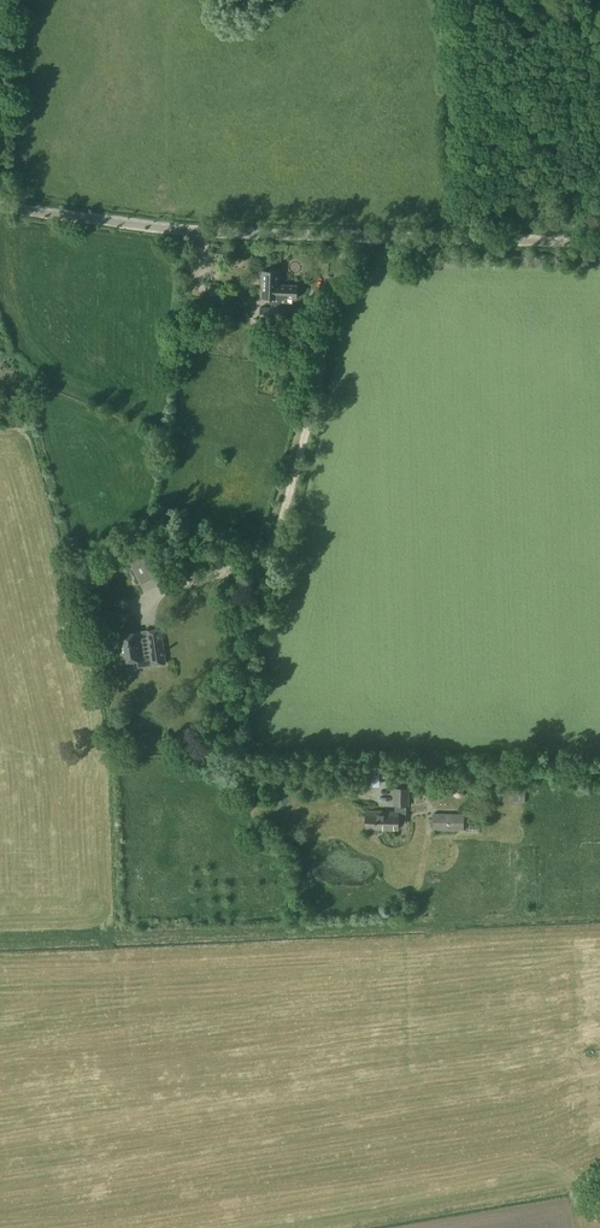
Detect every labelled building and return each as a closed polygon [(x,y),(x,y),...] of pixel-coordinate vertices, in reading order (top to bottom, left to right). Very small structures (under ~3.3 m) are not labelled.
[(212,248),(211,256),(223,258),(224,250),(212,248)] [(261,298),(271,298),(271,291),(272,291),(272,285),(280,285),(280,272),(262,271),(261,298)] [(271,291),(271,298),(270,304),(279,305),(279,304),(279,298),(296,298),(297,285),(280,285),(272,285),(272,291),(271,291)] [(211,294),(211,306),(228,306),(228,294),(220,294),(211,294)] [(260,319),(270,320),(270,308),(270,307),(260,307),(260,318),(260,319)] [(270,308),(270,320),(278,320),(279,307),(270,307),(270,308)] [(141,554),(130,559),(141,583),(153,578),(141,554)] [(116,635),(120,664),(145,660),(145,657),(150,657),(151,665),(165,663),(160,629),(147,631),(147,634),(141,635),(141,632),(116,635)] [(407,808),(407,790),(396,790),(396,808),(407,808)] [(366,834),(378,834),(378,829),(398,829),(398,813),(386,813),(386,811),(366,811),(366,828),(366,834)] [(433,829),(463,830),(463,814),(433,814),(433,829)] [(482,847),(494,850),(495,844),(483,842),(482,847)]
